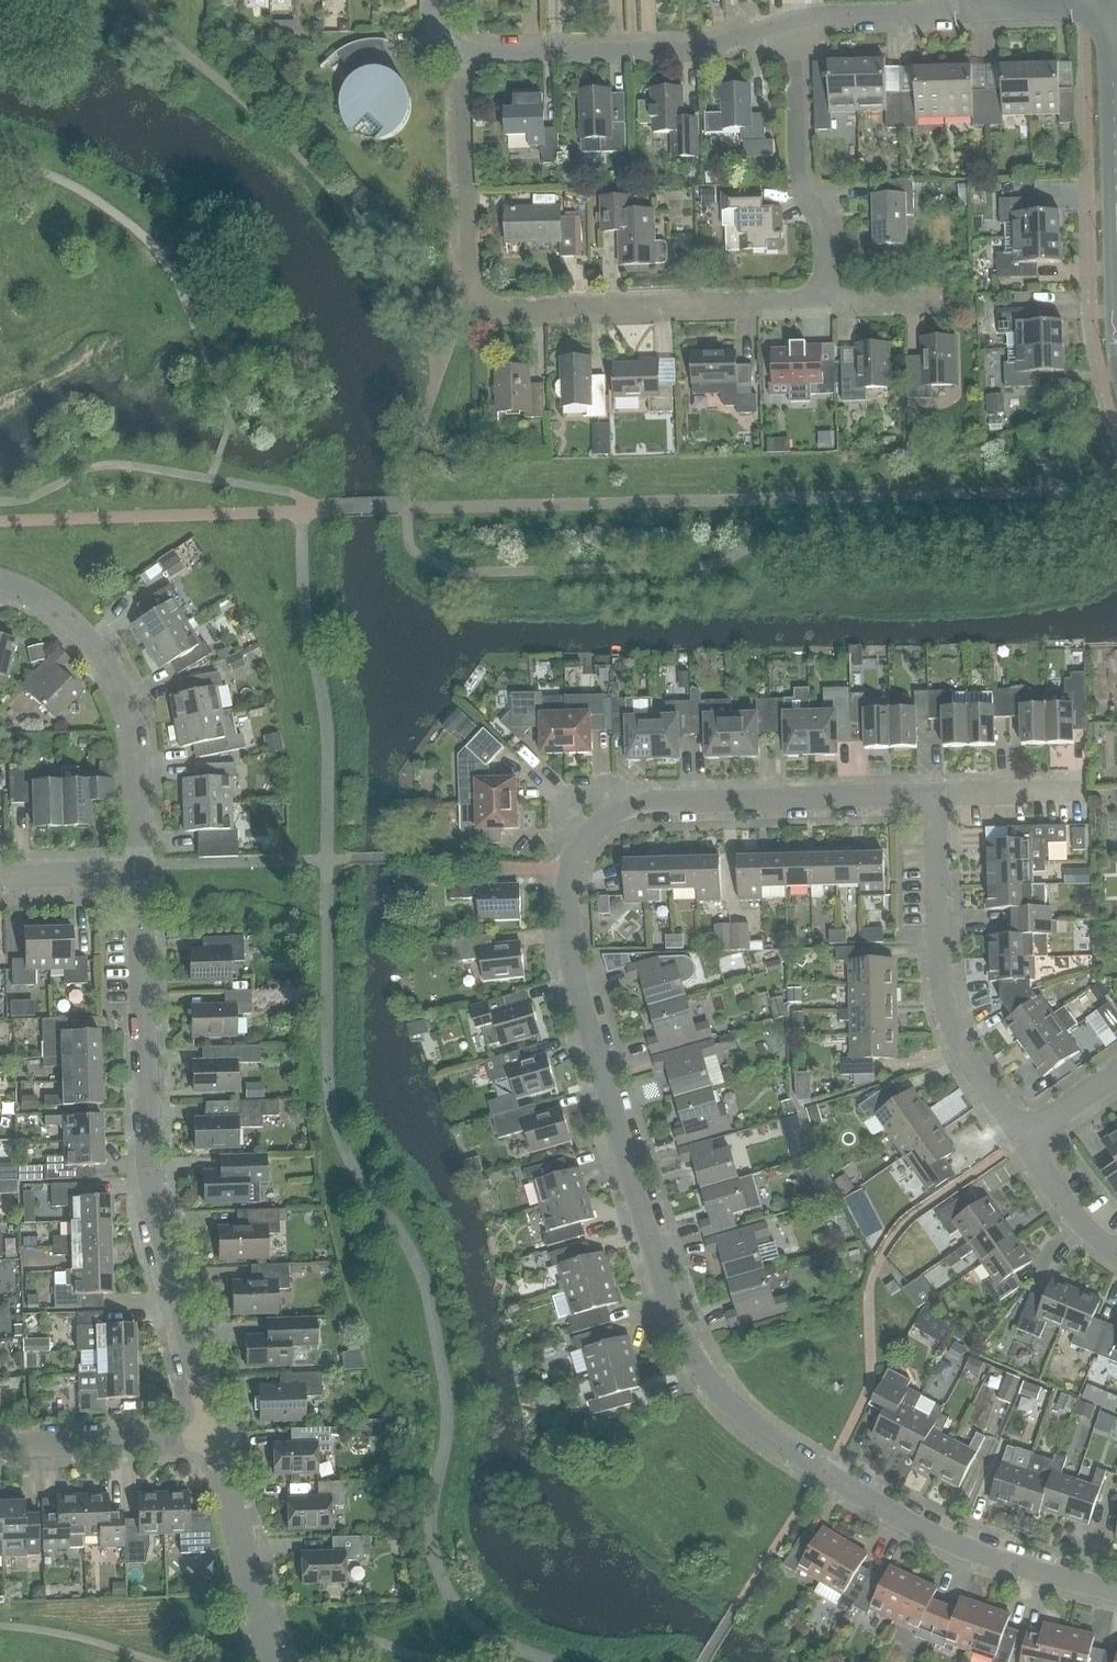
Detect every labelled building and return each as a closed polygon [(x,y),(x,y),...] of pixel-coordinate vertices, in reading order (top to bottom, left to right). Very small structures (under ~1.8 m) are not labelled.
[(272,23),(272,33),(296,33),(296,23),(272,23)] [(323,23),(318,23),(315,26),(315,31),(323,31),(323,23)] [(349,23),(344,23),(341,27),(341,31),(349,31),(349,23)] [(386,72),(384,71),(383,41),(387,42),(388,41),(381,40),(374,40),(372,40),(367,40),(361,41),(354,43),(348,46),(342,49),(336,53),(337,54),(337,53),(355,77),(351,80),(350,82),(347,86),(345,88),(344,91),(343,93),(342,95),(341,99),(341,101),(341,104),(341,107),(341,111),(341,112),(342,116),(343,118),(344,120),(345,123),(346,125),(348,127),(349,129),(351,130),(354,133),(355,132),(354,131),(367,117),(371,120),(378,133),(377,139),(377,140),(381,140),(384,139),(388,138),(391,137),(393,136),(395,134),(397,133),(400,130),(403,128),(406,124),(407,121),(409,117),(409,115),(410,113),(410,110),(411,108),(411,104),(411,102),(410,99),(410,97),(409,95),(408,91),(407,89),(406,87),(404,85),(403,83),(400,80),(396,77),(393,75),(389,73),(386,72)] [(828,82),(813,82),(815,131),(831,130),(831,113),(858,112),(856,60),(828,61),(828,82)] [(901,128),(901,93),(886,93),(885,60),(856,60),(858,112),(886,112),(886,129),(901,128)] [(1073,88),(1071,88),(1059,89),(1058,63),(1029,64),(1031,116),(1059,115),(1059,124),(1074,123),(1073,88)] [(1001,90),(987,90),(988,126),(1003,125),(1002,117),(1031,116),(1029,64),(1001,65),(1001,90)] [(972,66),(943,67),(944,119),(973,118),(973,126),(988,126),(987,90),(972,91),(972,66)] [(915,93),(901,93),(901,128),(916,128),(916,120),(944,119),(943,67),(914,68),(915,93)] [(751,114),(750,86),(715,87),(716,113),(704,113),(705,134),(723,133),(723,129),(740,128),(741,142),(765,141),(764,114),(751,114)] [(652,101),(638,101),(639,125),(652,125),(653,133),(672,132),(672,146),(673,160),(698,159),(698,145),(697,119),(683,119),(682,88),(651,89),(652,101)] [(610,90),(579,91),(581,152),(601,152),(626,152),(625,123),(611,124),(610,90)] [(558,129),(556,129),(544,129),(543,92),(514,93),(514,109),(505,109),(506,136),(530,135),(530,146),(543,146),(543,164),(558,164),(558,129)] [(630,178),(620,179),(621,188),(631,187),(630,178)] [(904,216),(914,216),(913,180),(882,181),(882,194),(874,194),(875,246),(892,245),(892,243),(905,243),(904,216)] [(565,190),(565,192),(565,203),(588,202),(587,189),(565,190)] [(716,189),(700,189),(701,205),(717,204),(716,189)] [(763,208),(763,206),(762,192),(722,193),(723,226),(726,226),(727,251),(740,251),(783,250),(781,208),(763,208)] [(620,266),(621,266),(654,265),(663,265),(667,262),(669,258),(668,246),(667,242),(662,240),(654,240),(653,211),(630,211),(630,196),(601,197),(602,231),(619,231),(620,266)] [(1004,238),(1004,239),(1060,237),(1060,211),(1035,212),(1035,198),(999,199),(1000,224),(1005,224),(1005,238),(1004,238)] [(560,257),(576,257),(575,217),(560,218),(560,207),(505,208),(506,242),(560,241),(560,257)] [(997,278),(1037,277),(1036,263),(1061,262),(1060,237),(1004,239),(1005,239),(1006,253),(996,253),(997,278)] [(1063,321),(1038,322),(1037,308),(997,309),(998,334),(1008,334),(1008,348),(1007,348),(1063,346),(1063,321)] [(922,365),(907,365),(907,399),(932,398),(932,386),(955,385),(954,337),(921,338),(922,365)] [(820,346),(805,346),(805,343),(790,343),(790,349),(772,350),(773,385),(789,384),(789,403),(812,402),(811,395),(835,394),(834,362),(821,363),(820,346)] [(856,345),(857,371),(841,372),(842,401),(867,401),(866,388),(890,387),(889,344),(856,345)] [(1064,372),(1064,371),(1063,346),(1007,348),(1007,349),(1008,349),(1009,363),(1004,363),(1005,388),(1040,387),(1039,373),(1064,372)] [(751,365),(736,365),(735,352),(692,352),(693,394),(720,393),(720,403),(725,407),(736,407),(737,414),(757,414),(757,395),(751,395),(751,365)] [(589,418),(606,418),(605,377),(603,377),(604,387),(591,388),(591,376),(589,376),(588,360),(591,360),(591,358),(559,359),(561,407),(588,406),(589,418)] [(649,413),(673,412),(672,386),(659,386),(658,359),(639,360),(639,364),(613,364),(614,398),(649,397),(649,413)] [(525,418),(544,417),(543,384),(530,384),(529,366),(496,367),(497,412),(524,412),(525,418)] [(1004,393),(985,394),(986,412),(1004,411),(1004,393)] [(595,425),(595,436),(609,436),(608,425),(595,425)] [(790,438),(766,439),(766,452),(766,453),(790,452),(790,451),(790,438)] [(173,551),(158,561),(167,576),(183,566),(173,551)] [(132,624),(145,647),(186,622),(173,600),(177,597),(170,585),(142,602),(149,614),(132,624)] [(186,622),(145,647),(159,669),(176,659),(183,671),(211,654),(204,642),(199,645),(186,622)] [(16,641),(0,637),(0,676),(7,677),(16,641)] [(43,644),(27,648),(30,664),(47,660),(43,644)] [(58,670),(68,660),(58,650),(21,687),(54,719),(80,692),(58,670)] [(862,654),(853,654),(854,666),(862,666),(862,654)] [(1071,673),(1071,679),(1070,679),(1064,679),(1064,692),(1045,692),(1046,704),(1047,744),(1072,743),(1072,714),(1086,713),(1085,678),(1085,672),(1071,673)] [(169,696),(174,722),(221,713),(221,712),(216,688),(221,687),(218,673),(186,679),(189,692),(169,696)] [(785,755),(811,755),(810,713),(809,688),(794,689),(795,698),(770,699),(771,732),(785,732),(785,755)] [(823,689),(823,698),(849,697),(849,694),(849,688),(823,689)] [(696,689),(691,689),(691,700),(700,700),(700,693),(696,689)] [(1006,689),(967,690),(969,746),(994,745),(993,718),(1007,717),(1006,689)] [(1030,689),(1006,689),(1007,717),(1020,717),(1021,744),(1047,744),(1046,704),(1031,705),(1030,689)] [(929,719),(942,719),(943,747),(969,746),(967,690),(928,691),(929,719)] [(916,747),(915,720),(929,719),(928,691),(914,692),(914,708),(913,708),(912,704),(911,701),(908,698),(905,696),(901,696),(897,696),(894,698),(892,701),(891,705),(890,709),(889,709),(890,748),(916,747)] [(864,721),(865,749),(890,748),(889,709),(889,697),(864,698),(864,693),(849,694),(849,697),(850,721),(864,721)] [(540,695),(513,696),(514,709),(512,711),(511,711),(500,722),(519,740),(530,729),(528,727),(528,726),(541,726),(541,754),(567,754),(565,694),(564,694),(565,697),(540,698),(540,695)] [(605,724),(604,696),(566,697),(566,694),(565,694),(567,754),(592,753),(591,724),(605,724)] [(849,697),(823,698),(824,712),(810,713),(811,755),(837,754),(836,730),(850,730),(850,721),(849,697)] [(612,699),(613,737),(627,736),(627,760),(653,759),(652,717),(653,717),(653,698),(637,699),(612,699)] [(732,757),(758,756),(757,733),(771,732),(770,699),(756,700),(756,714),(733,715),(731,715),(732,757)] [(691,701),(692,735),(706,734),(706,758),(732,757),(731,715),(733,715),(732,700),(691,701)] [(653,759),(679,758),(678,735),(692,735),(691,701),(665,702),(666,717),(653,717),(652,717),(653,759)] [(458,709),(451,716),(460,725),(467,718),(458,709)] [(202,757),(234,751),(246,748),(243,735),(236,736),(231,710),(221,712),(221,713),(174,722),(180,748),(199,744),(202,757)] [(460,725),(455,730),(465,740),(477,727),(467,718),(460,725)] [(1098,723),(1089,723),(1090,736),(1098,736),(1098,723)] [(460,755),(460,766),(461,805),(517,804),(516,779),(488,779),(488,765),(504,748),(484,729),(460,755)] [(278,733),(263,736),(266,754),(279,752),(284,751),(280,733),(278,733)] [(99,781),(61,782),(62,827),(89,826),(89,801),(112,801),(111,762),(98,763),(99,781)] [(183,779),(183,806),(231,804),(230,778),(235,778),(235,764),(202,765),(203,779),(183,779)] [(62,827),(61,782),(23,783),(22,765),(9,765),(10,804),(34,803),(34,828),(62,827)] [(205,858),(238,857),(237,830),(232,830),(231,804),(183,806),(184,832),(205,831),(205,858)] [(461,805),(462,844),(498,843),(497,835),(501,829),(518,829),(517,804),(461,805)] [(988,864),(1032,862),(1044,862),(1043,840),(1049,840),(1049,843),(1066,843),(1066,825),(1020,827),(1020,840),(987,841),(988,864)] [(1087,851),(1086,828),(1073,828),(1074,851),(1087,851)] [(819,855),(811,855),(812,886),(811,886),(812,898),(820,897),(824,895),(823,886),(837,885),(836,849),(819,850),(819,855)] [(853,849),(836,849),(837,885),(861,885),(862,885),(861,854),(853,854),(853,849)] [(803,850),(786,851),(786,887),(787,887),(811,886),(812,886),(811,855),(803,855),(803,850)] [(768,856),(761,857),(762,887),(763,899),(787,898),(787,887),(786,887),(786,851),(768,851),(768,856)] [(689,853),(672,854),(673,890),(697,889),(698,889),(697,858),(689,859),(689,853)] [(884,853),(861,854),(862,885),(861,885),(861,897),(885,896),(884,853)] [(655,859),(647,860),(648,890),(649,890),(649,902),(661,902),(661,890),(673,890),(672,854),(655,854),(655,859)] [(762,887),(761,857),(737,857),(739,900),(763,899),(762,887)] [(720,858),(697,858),(698,889),(697,889),(698,901),(721,900),(720,858)] [(648,890),(647,860),(624,860),(625,903),(649,902),(649,890),(648,890)] [(988,864),(988,886),(1032,885),(1032,872),(1045,872),(1045,862),(1044,862),(1032,862),(988,864)] [(411,868),(396,869),(397,883),(411,883),(411,868)] [(444,868),(427,868),(428,883),(444,883),(444,868)] [(1091,870),(1067,870),(1067,883),(1091,883),(1091,870)] [(521,917),(520,888),(495,888),(494,875),(467,876),(451,877),(452,899),(479,899),(479,918),(495,918),(495,921),(505,921),(505,917),(521,917)] [(1022,909),(1023,922),(1051,921),(1051,907),(1033,908),(1032,885),(988,886),(989,909),(1022,909)] [(610,896),(599,897),(599,914),(610,914),(610,896)] [(990,936),(990,959),(1034,958),(1048,957),(1048,934),(1051,934),(1051,921),(1023,922),(1023,935),(990,936)] [(731,924),(730,924),(715,925),(716,951),(732,951),(731,924)] [(748,924),(731,924),(732,951),(749,950),(748,924)] [(86,958),(85,958),(73,958),(72,928),(48,929),(49,970),(63,970),(64,985),(74,985),(87,984),(86,958)] [(884,942),(883,929),(883,928),(862,929),(863,943),(884,942)] [(12,986),(26,986),(37,986),(37,970),(49,970),(48,929),(24,930),(25,960),(11,960),(12,986)] [(846,930),(838,931),(839,944),(847,944),(846,930)] [(839,944),(838,931),(829,931),(830,944),(839,944)] [(780,945),(788,945),(788,932),(779,932),(780,945)] [(788,932),(788,945),(797,945),(797,932),(788,932)] [(509,976),(525,974),(521,945),(496,947),(495,934),(451,939),(454,962),(481,959),(483,978),(499,977),(499,980),(509,979),(509,976)] [(666,949),(675,948),(674,935),(666,935),(666,949)] [(674,935),(675,948),(683,948),(683,935),(674,935)] [(243,962),(243,937),(202,938),(202,951),(189,952),(190,981),(230,979),(230,962),(243,962)] [(849,961),(850,986),(896,985),(896,984),(894,984),(894,960),(874,960),(873,947),(837,948),(837,961),(849,961)] [(641,977),(650,1007),(686,997),(683,984),(688,983),(692,981),(695,978),(697,971),(696,965),(693,961),(689,958),(684,956),(658,958),(627,966),(631,979),(641,977)] [(780,958),(765,963),(768,972),(782,967),(780,958)] [(1000,982),(1000,1000),(1031,990),(1031,981),(1035,981),(1034,958),(990,959),(991,982),(1000,982)] [(1099,982),(1092,987),(1100,999),(1107,994),(1099,982)] [(850,986),(850,1010),(895,1009),(895,1002),(897,1002),(896,985),(850,986)] [(801,988),(789,988),(789,1003),(801,1002),(801,988)] [(1004,1021),(1017,1040),(1053,1014),(1040,995),(1037,998),(1031,990),(1000,1000),(1011,1016),(1004,1021)] [(235,1015),(251,1014),(249,991),(223,992),(223,1005),(190,1006),(191,1038),(235,1036),(235,1015)] [(782,996),(769,999),(775,1020),(788,1016),(782,996)] [(478,1029),(482,1027),(488,1046),(500,1043),(515,1038),(516,1041),(525,1039),(525,1036),(540,1031),(532,1003),(507,1010),(504,997),(471,1007),(478,1029)] [(652,1054),(683,1045),(713,1036),(709,1021),(695,1026),(686,997),(650,1007),(659,1038),(649,1041),(652,1054)] [(1116,1032),(1116,1016),(1108,1003),(1097,1011),(1113,1034),(1116,1032)] [(20,1004),(11,1004),(11,1018),(21,1018),(20,1004)] [(1030,1058),(1066,1033),(1077,1025),(1070,1014),(1064,1006),(1053,1014),(1017,1040),(1030,1058)] [(851,1021),(851,1034),(895,1034),(898,1034),(897,1016),(895,1016),(895,1009),(850,1010),(840,1010),(840,1021),(851,1021)] [(803,1012),(793,1013),(793,1028),(804,1028),(803,1012)] [(67,1032),(67,1019),(41,1019),(42,1057),(100,1056),(99,1031),(67,1032)] [(409,1035),(420,1032),(429,1030),(426,1020),(416,1022),(407,1025),(409,1035)] [(1079,1052),(1066,1033),(1030,1058),(1043,1077),(1079,1052)] [(737,1048),(733,1034),(719,1038),(723,1052),(737,1048)] [(851,1034),(852,1058),(841,1058),(842,1075),(854,1075),(874,1074),(874,1059),(896,1058),(895,1034),(851,1034)] [(667,1068),(676,1098),(712,1088),(704,1058),(717,1054),(713,1040),(654,1058),(657,1071),(667,1068)] [(236,1090),(236,1064),(260,1063),(260,1046),(240,1046),(201,1047),(202,1062),(192,1062),(193,1091),(236,1090)] [(540,1089),(555,1085),(547,1056),(523,1064),(519,1051),(484,1061),(491,1083),(510,1078),(515,1096),(530,1092),(531,1095),(541,1092),(540,1089)] [(61,1067),(61,1081),(101,1080),(100,1056),(42,1057),(43,1068),(61,1067)] [(874,1074),(854,1075),(855,1088),(875,1081),(874,1074)] [(101,1105),(101,1080),(61,1081),(62,1096),(43,1096),(44,1106),(101,1105)] [(246,1083),(246,1100),(264,1100),(264,1083),(246,1083)] [(806,1086),(796,1086),(796,1096),(806,1096),(806,1086)] [(859,1106),(868,1120),(864,1123),(873,1136),(885,1128),(890,1136),(927,1111),(912,1090),(897,1100),(888,1086),(859,1106)] [(679,1145),(731,1129),(724,1104),(718,1106),(712,1088),(676,1098),(685,1129),(675,1132),(679,1145)] [(37,1096),(21,1096),(21,1110),(37,1110),(37,1096)] [(262,1128),(261,1117),(279,1116),(278,1100),(227,1102),(227,1118),(194,1119),(194,1149),(237,1148),(237,1128),(262,1128)] [(782,1102),(785,1115),(794,1113),(790,1100),(782,1102)] [(556,1143),(571,1138),(563,1110),(538,1117),(535,1105),(492,1117),(499,1139),(526,1131),(531,1150),(546,1146),(547,1149),(557,1146),(556,1143)] [(816,1106),(807,1108),(811,1124),(821,1121),(816,1106)] [(904,1156),(941,1131),(943,1130),(933,1115),(931,1116),(927,1111),(890,1136),(904,1156)] [(63,1126),(63,1141),(102,1140),(102,1115),(44,1117),(44,1127),(63,1126)] [(797,1115),(782,1119),(787,1138),(802,1134),(797,1115)] [(1101,1142),(1116,1166),(1116,1130),(1101,1142)] [(944,1177),(935,1164),(955,1151),(941,1131),(904,1156),(917,1176),(910,1181),(919,1194),(944,1177)] [(17,1180),(46,1180),(71,1179),(71,1166),(103,1165),(102,1140),(63,1141),(64,1156),(45,1157),(45,1166),(17,1167),(17,1180)] [(693,1159),(702,1189),(739,1179),(730,1148),(714,1152),(711,1140),(680,1149),(684,1162),(693,1159)] [(297,1142),(294,1145),(294,1149),(298,1152),(302,1151),(305,1148),(305,1144),(302,1141),(297,1142)] [(205,1204),(247,1203),(260,1202),(259,1183),(265,1183),(265,1172),(264,1155),(234,1156),(234,1170),(204,1171),(205,1204)] [(534,1182),(541,1207),(587,1193),(579,1168),(559,1174),(555,1161),(525,1170),(529,1183),(534,1182)] [(1105,1176),(1104,1177),(1116,1197),(1116,1168),(1105,1176)] [(845,1174),(834,1182),(845,1197),(856,1189),(845,1174)] [(488,1175),(476,1178),(478,1186),(490,1182),(488,1175)] [(739,1179),(702,1189),(711,1220),(701,1223),(705,1236),(736,1227),(732,1214),(747,1210),(739,1179)] [(69,1207),(70,1222),(109,1221),(108,1196),(76,1197),(76,1184),(50,1184),(51,1207),(69,1207)] [(861,1192),(845,1200),(853,1216),(869,1208),(861,1192)] [(34,1193),(24,1194),(24,1209),(35,1209),(34,1193)] [(587,1193),(541,1207),(548,1231),(543,1233),(547,1246),(578,1238),(574,1224),(594,1219),(587,1193)] [(959,1230),(968,1243),(1003,1218),(988,1197),(966,1212),(958,1200),(936,1215),(950,1236),(959,1230)] [(839,1204),(828,1206),(829,1213),(840,1211),(839,1204)] [(266,1234),(279,1234),(278,1218),(278,1210),(244,1211),(245,1226),(218,1227),(219,1260),(267,1258),(266,1234)] [(974,1251),(982,1263),(1017,1240),(1003,1218),(968,1243),(955,1252),(960,1260),(974,1251)] [(52,1237),(52,1246),(110,1245),(109,1221),(70,1222),(70,1236),(52,1237)] [(771,1244),(768,1237),(769,1236),(766,1223),(706,1240),(710,1253),(720,1250),(729,1280),(765,1270),(777,1266),(775,1259),(779,1258),(775,1243),(771,1244)] [(36,1238),(22,1239),(22,1247),(37,1247),(36,1238)] [(1017,1240),(982,1263),(991,1276),(982,1282),(996,1303),(1019,1288),(1010,1276),(1032,1261),(1017,1240)] [(17,1245),(8,1246),(8,1258),(17,1257),(17,1245)] [(110,1245),(52,1246),(53,1256),(71,1255),(71,1270),(111,1269),(110,1245)] [(558,1266),(566,1290),(611,1277),(604,1252),(584,1258),(580,1245),(549,1254),(553,1267),(558,1266)] [(801,1259),(803,1267),(821,1262),(819,1254),(801,1259)] [(276,1289),(289,1289),(288,1274),(288,1268),(288,1265),(258,1265),(259,1281),(232,1282),(233,1315),(277,1314),(276,1289)] [(71,1270),(64,1270),(65,1285),(53,1286),(54,1308),(80,1308),(79,1295),(111,1294),(111,1269),(71,1270)] [(765,1270),(729,1280),(737,1311),(727,1314),(731,1327),(791,1310),(787,1296),(773,1300),(765,1270)] [(922,1276),(904,1288),(906,1291),(910,1297),(928,1285),(922,1276)] [(598,1308),(618,1302),(611,1277),(566,1290),(573,1315),(568,1317),(573,1334),(603,1325),(598,1308)] [(1061,1328),(1077,1289),(1053,1279),(1040,1309),(1027,1304),(1016,1329),(1040,1338),(1046,1322),(1061,1328)] [(891,1296),(901,1289),(894,1280),(885,1286),(891,1296)] [(1077,1289),(1061,1328),(1075,1334),(1071,1344),(1094,1353),(1104,1328),(1091,1323),(1101,1299),(1077,1289)] [(38,1296),(28,1296),(28,1308),(39,1308),(38,1296)] [(76,1313),(77,1336),(77,1351),(96,1351),(96,1350),(135,1349),(134,1325),(102,1326),(102,1312),(76,1313)] [(307,1335),(315,1335),(315,1318),(284,1319),(284,1335),(245,1336),(246,1367),(290,1366),(289,1347),(307,1346),(307,1335)] [(22,1325),(14,1325),(14,1336),(22,1336),(22,1325)] [(578,1351),(571,1353),(577,1374),(589,1371),(590,1374),(636,1361),(628,1336),(608,1342),(604,1328),(574,1337),(578,1351)] [(1108,1330),(1098,1355),(1116,1363),(1116,1334),(1108,1330)] [(49,1342),(23,1342),(23,1352),(49,1352),(49,1342)] [(955,1342),(948,1354),(961,1361),(967,1348),(955,1342)] [(78,1365),(78,1375),(136,1374),(135,1349),(96,1350),(96,1351),(96,1365),(78,1365)] [(359,1349),(349,1351),(354,1371),(363,1370),(365,1370),(359,1349)] [(26,1355),(27,1368),(35,1368),(35,1355),(26,1355)] [(970,1357),(965,1369),(978,1375),(984,1363),(970,1357)] [(597,1399),(588,1402),(591,1414),(592,1415),(631,1404),(627,1391),(643,1386),(636,1361),(590,1374),(597,1399)] [(884,1412),(883,1414),(872,1435),(894,1446),(893,1449),(894,1449),(915,1407),(916,1408),(922,1396),(922,1395),(907,1387),(911,1380),(889,1369),(870,1405),(884,1412)] [(321,1396),(321,1386),(321,1373),(279,1374),(280,1388),(259,1388),(260,1420),(304,1419),(304,1397),(321,1396)] [(78,1375),(79,1390),(79,1413),(105,1412),(105,1399),(137,1398),(136,1374),(78,1375)] [(1010,1403),(1020,1379),(1008,1374),(997,1398),(1010,1403)] [(1024,1381),(1019,1394),(1038,1401),(1043,1388),(1024,1381)] [(1088,1386),(1083,1398),(1098,1405),(1103,1393),(1088,1386)] [(1061,1392),(1056,1408),(1071,1413),(1076,1398),(1061,1392)] [(895,1447),(917,1458),(940,1413),(941,1414),(944,1408),(935,1403),(922,1396),(916,1408),(915,1407),(894,1449),(895,1447)] [(1079,1400),(1074,1414),(1091,1420),(1096,1407),(1079,1400)] [(934,1478),(935,1478),(955,1441),(941,1434),(949,1418),(941,1414),(940,1413),(917,1458),(913,1464),(936,1475),(934,1478)] [(316,1452),(330,1451),(330,1428),(304,1429),(304,1443),(273,1444),(274,1475),(317,1474),(316,1452)] [(968,1448),(955,1441),(935,1478),(936,1478),(937,1476),(959,1487),(985,1437),(977,1432),(968,1448)] [(1013,1510),(1026,1471),(1011,1466),(1017,1449),(1008,1446),(990,1500),(1014,1507),(1013,1510)] [(1032,1454),(1026,1471),(1013,1510),(1014,1510),(1015,1508),(1039,1516),(1041,1509),(1040,1509),(1056,1462),(1055,1461),(1032,1454)] [(1040,1509),(1041,1509),(1063,1517),(1063,1519),(1063,1520),(1076,1480),(1061,1475),(1067,1458),(1057,1455),(1055,1461),(1056,1462),(1040,1509)] [(387,1475),(387,1480),(388,1480),(399,1480),(399,1468),(392,1468),(387,1474),(387,1475)] [(1076,1480),(1063,1520),(1064,1520),(1065,1517),(1088,1525),(1106,1471),(1097,1468),(1092,1485),(1076,1480)] [(330,1506),(344,1506),(343,1482),(317,1483),(318,1497),(287,1498),(288,1530),(331,1528),(330,1506)] [(205,1553),(205,1550),(216,1550),(210,1522),(204,1523),(204,1517),(189,1518),(189,1491),(163,1492),(164,1535),(164,1534),(179,1534),(180,1554),(205,1553)] [(124,1547),(125,1564),(145,1563),(148,1546),(148,1535),(163,1534),(163,1535),(164,1535),(163,1492),(137,1493),(137,1519),(124,1520),(123,1520),(124,1547)] [(99,1547),(124,1547),(123,1520),(124,1520),(124,1510),(108,1510),(108,1494),(82,1495),(83,1538),(84,1538),(84,1537),(98,1536),(99,1547)] [(82,1538),(83,1538),(82,1495),(56,1496),(56,1510),(42,1510),(42,1522),(43,1549),(68,1548),(68,1537),(82,1537),(82,1538)] [(38,1523),(38,1514),(25,1514),(24,1496),(0,1497),(0,1499),(1,1541),(2,1541),(15,1540),(16,1556),(39,1555),(38,1523)] [(798,1568),(821,1581),(845,1540),(823,1527),(814,1542),(802,1535),(784,1565),(796,1573),(798,1568)] [(344,1561),(363,1560),(362,1556),(362,1548),(362,1537),(331,1538),(332,1552),(301,1553),(302,1584),(345,1583),(344,1561)] [(852,1611),(854,1607),(871,1575),(859,1568),(867,1553),(845,1540),(821,1581),(814,1592),(837,1605),(838,1603),(852,1611)] [(871,1575),(854,1607),(868,1614),(870,1609),(894,1620),(914,1577),(890,1566),(881,1584),(869,1578),(871,1575)] [(937,1588),(914,1577),(894,1620),(917,1631),(915,1636),(929,1642),(941,1612),(929,1607),(937,1588)] [(219,1582),(215,1586),(215,1592),(226,1592),(225,1581),(219,1582)] [(125,1584),(116,1584),(117,1596),(125,1596),(125,1584)] [(37,1587),(33,1591),(34,1597),(44,1597),(44,1586),(37,1587)] [(954,1617),(941,1612),(929,1642),(944,1648),(946,1643),(970,1651),(985,1606),(960,1598),(954,1617)] [(970,1651),(995,1659),(994,1661),(1009,1661),(1018,1634),(1005,1630),(1010,1614),(985,1606),(970,1651)] [(805,1634),(803,1626),(797,1622),(790,1633),(801,1640),(805,1634)] [(1069,1629),(1043,1623),(1040,1640),(1026,1637),(1021,1661),(1062,1661),(1069,1629)] [(1062,1661),(1102,1661),(1103,1658),(1090,1655),(1095,1635),(1069,1629),(1062,1661)]
